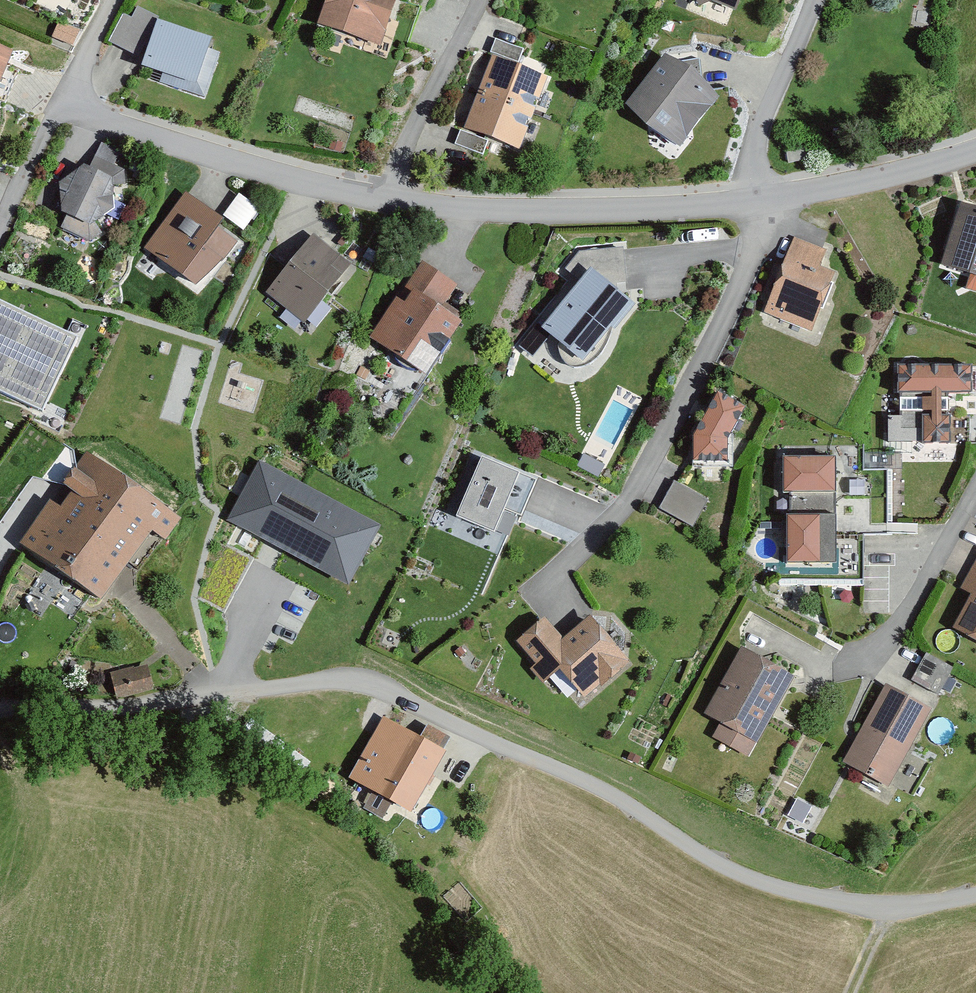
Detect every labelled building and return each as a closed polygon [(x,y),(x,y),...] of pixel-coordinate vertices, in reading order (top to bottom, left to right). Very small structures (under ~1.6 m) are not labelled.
[(316,27),(378,49),(395,0),(325,0),(316,27)] [(703,7),(705,3),(732,14),(739,0),(688,0),(703,7)] [(155,21),(136,11),(131,21),(122,17),(107,45),(135,59),(155,21)] [(155,24),(139,70),(160,78),(157,87),(189,98),(209,43),(155,24)] [(521,51),(493,42),(488,56),(516,65),(521,51)] [(0,50),(0,79),(10,54),(0,50)] [(716,99),(664,58),(625,107),(678,148),(716,99)] [(491,59),(463,132),(516,152),(544,79),(491,59)] [(486,144),(459,134),(453,148),(480,158),(486,144)] [(60,232),(87,244),(89,228),(113,213),(110,189),(124,195),(126,190),(123,174),(114,170),(119,156),(100,148),(88,174),(82,171),(58,187),(61,218),(65,220),(60,232)] [(142,251),(194,289),(221,264),(235,246),(215,232),(221,224),(183,196),(142,251)] [(259,213),(238,197),(222,219),(242,235),(259,213)] [(959,206),(941,268),(975,278),(975,211),(959,206)] [(348,268),(311,238),(263,296),(300,326),(348,268)] [(824,253),(794,242),(764,316),(810,334),(833,276),(817,270),(824,253)] [(633,308),(605,285),(624,284),(622,252),(577,254),(562,272),(578,285),(541,331),(579,361),(606,328),(612,333),(633,308)] [(454,289),(419,266),(368,343),(423,379),(460,325),(439,312),(454,289)] [(43,410),(76,343),(0,305),(0,389),(43,410)] [(545,341),(533,331),(517,350),(529,360),(545,341)] [(895,367),(895,397),(930,398),(929,401),(897,401),(897,416),(929,417),(929,421),(885,420),(885,445),(920,445),(920,448),(947,449),(947,421),(940,421),(940,417),(946,417),(947,402),(941,402),(941,397),(970,398),(971,368),(895,367)] [(725,466),(725,442),(742,409),(716,396),(692,439),(693,466),(725,466)] [(96,464),(83,455),(18,547),(98,603),(149,532),(163,543),(179,520),(135,489),(146,473),(109,447),(96,464)] [(533,481),(477,457),(452,516),(494,534),(504,509),(519,515),(533,481)] [(834,565),(834,461),(781,461),(781,497),(790,497),(790,518),(784,518),(784,565),(834,565)] [(371,522),(262,464),(233,519),(342,577),(371,522)] [(703,504),(672,486),(657,512),(688,530),(703,504)] [(957,591),(970,598),(952,631),(975,644),(975,557),(957,591)] [(628,666),(587,619),(561,642),(543,620),(513,646),(533,668),(529,673),(541,686),(556,673),(584,705),(628,666)] [(792,681),(740,651),(703,715),(720,725),(712,739),(747,759),(792,681)] [(951,670),(924,656),(912,680),(939,694),(951,670)] [(111,666),(115,691),(157,685),(153,659),(111,666)] [(929,709),(884,685),(843,762),(888,786),(929,709)] [(418,742),(381,722),(348,782),(412,816),(444,756),(441,755),(448,742),(425,729),(418,742)]
